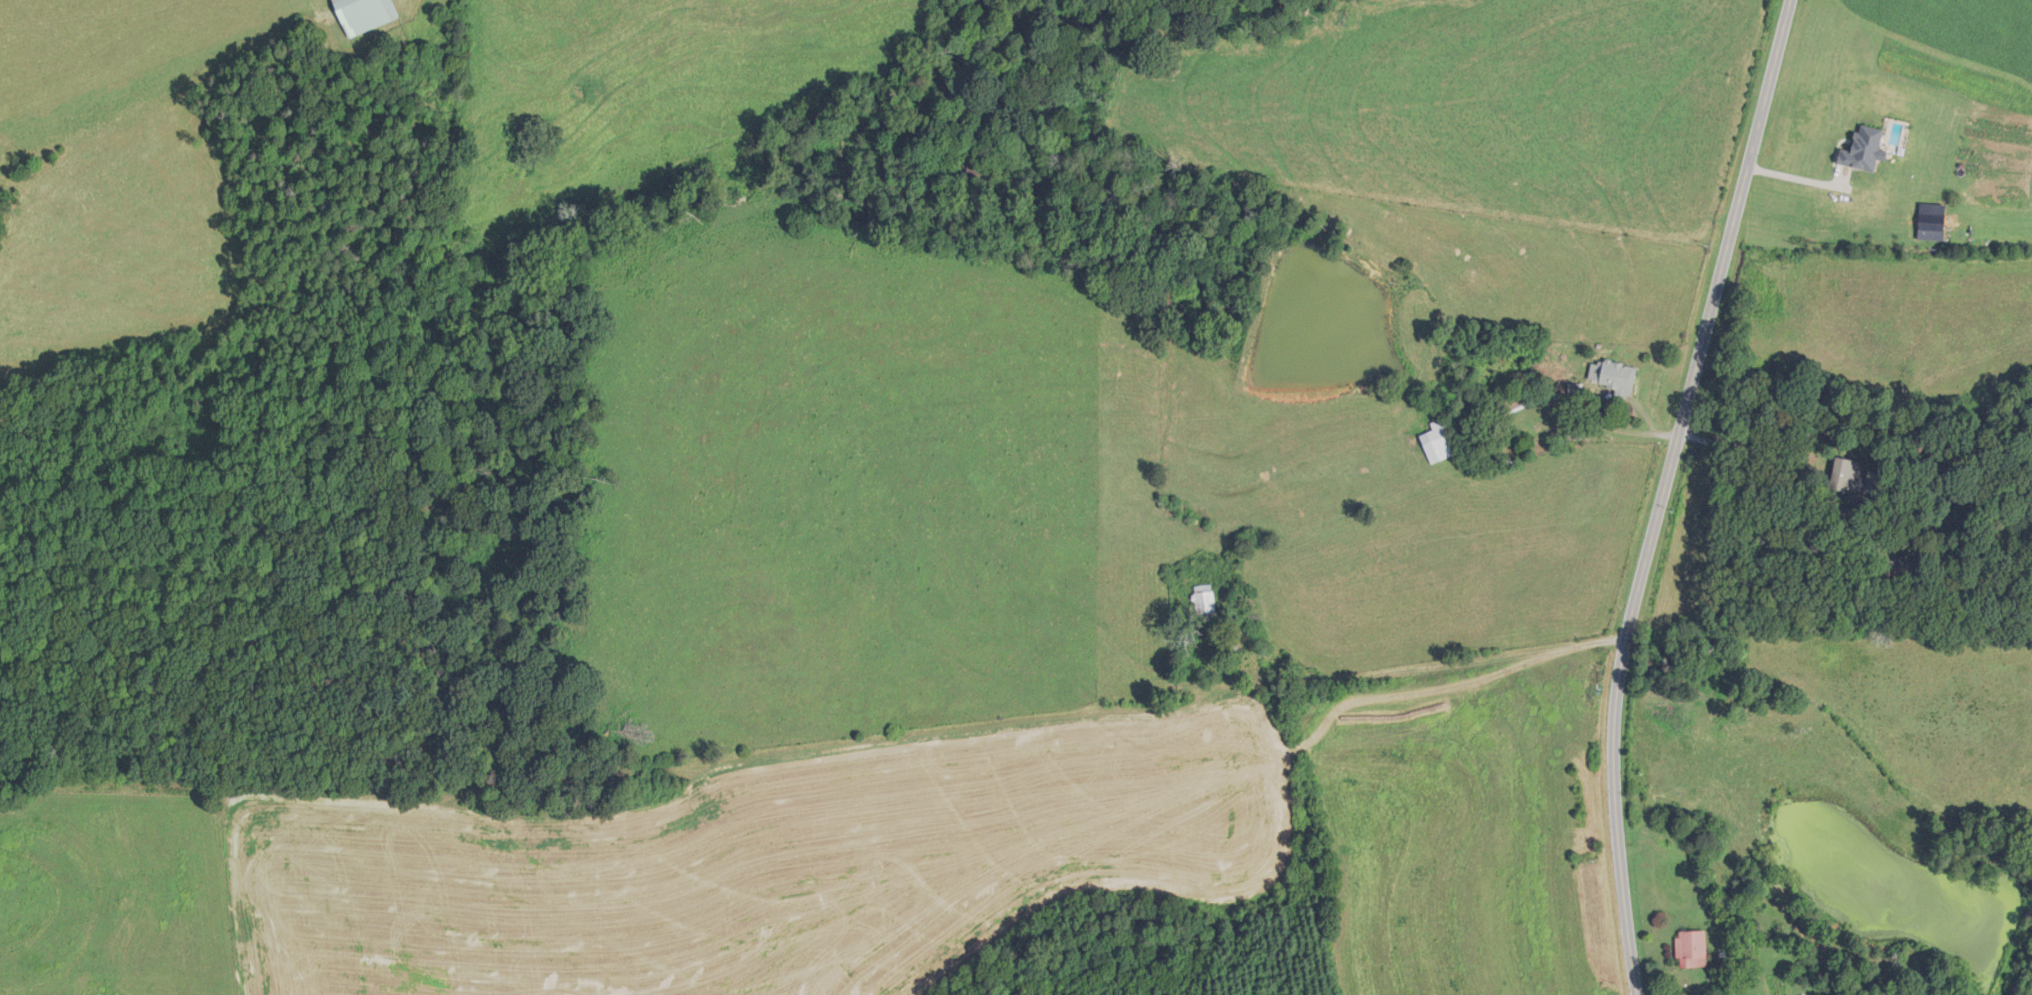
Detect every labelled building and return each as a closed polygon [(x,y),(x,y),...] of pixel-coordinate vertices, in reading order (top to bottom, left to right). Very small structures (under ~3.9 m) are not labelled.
[(399,18),(392,0),(333,0),(348,38),(399,18)] [(1589,382),(1615,386),(1613,401),(1631,403),(1636,365),(1604,361),(1603,366),(1592,364),(1589,382)] [(1430,425),(1432,430),(1419,435),(1432,465),(1459,453),(1444,419),(1430,425)] [(1830,487),(1859,494),(1866,464),(1837,457),(1830,487)] [(1194,587),(1197,620),(1216,618),(1213,586),(1194,587)] [(1706,932),(1677,932),(1677,968),(1706,968),(1706,932)]
